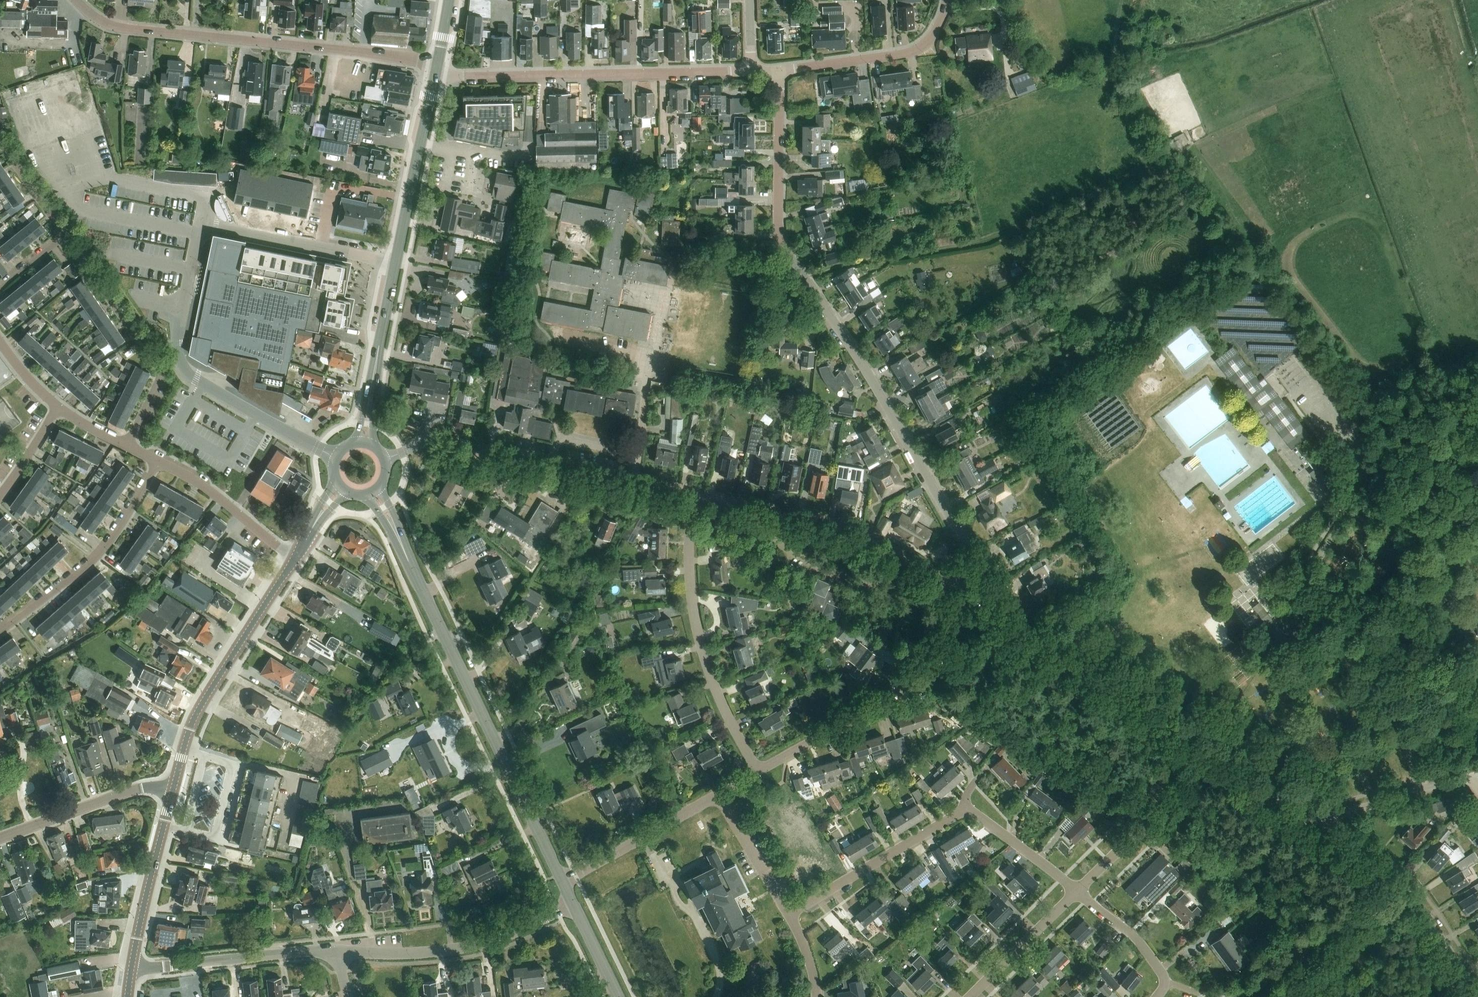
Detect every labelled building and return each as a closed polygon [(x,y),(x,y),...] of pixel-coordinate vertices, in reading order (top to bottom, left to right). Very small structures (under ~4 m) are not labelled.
[(28,11),(28,10),(21,10),(20,12),(0,11),(0,18),(0,26),(27,27),(27,37),(61,38),(61,37),(68,37),(68,21),(57,21),(58,0),(57,0),(33,0),(33,9),(39,9),(39,11),(28,11)] [(18,8),(25,9),(29,1),(27,0),(21,0),(18,8)] [(239,15),(245,15),(244,17),(259,18),(260,6),(266,6),(266,0),(246,0),(245,4),(240,4),(239,15)] [(280,10),(279,18),(280,18),(280,26),(293,27),(295,11),(292,11),(293,0),(274,0),(274,4),(281,5),(280,10)] [(305,16),(308,17),(307,29),(321,30),(323,9),(327,10),(328,0),(312,0),(312,3),(310,3),(310,5),(306,4),(305,16)] [(394,6),(401,7),(401,12),(428,14),(429,2),(414,1),(414,0),(394,0),(394,6)] [(487,0),(471,0),(469,15),(465,42),(479,44),(480,36),(490,37),(490,31),(480,30),(482,17),(491,17),(491,0),(487,0)] [(535,15),(547,15),(547,0),(535,0),(535,7),(535,15)] [(571,11),(571,7),(570,0),(562,0),(562,12),(571,11)] [(671,3),(663,3),(663,21),(671,21),(671,3)] [(591,23),(592,28),(592,34),(592,37),(592,42),(590,43),(590,46),(592,47),(592,58),(607,57),(606,34),(606,28),(604,28),(598,28),(598,12),(601,12),(601,5),(586,5),(586,23),(591,23)] [(829,13),(829,14),(830,29),(812,30),(813,47),(829,46),(829,50),(845,49),(844,29),(843,13),(842,13),(842,5),(822,6),(823,13),(829,13)] [(886,33),(885,5),(871,6),(872,34),(886,33)] [(898,29),(914,28),(913,6),(897,7),(898,29)] [(352,17),(353,8),(332,7),(330,30),(346,31),(346,25),(354,26),(354,17),(352,17)] [(428,14),(401,12),(400,16),(389,15),(389,11),(384,11),(375,10),(375,14),(374,14),(372,44),(407,48),(407,46),(409,40),(426,42),(427,29),(428,15),(428,14)] [(711,31),(710,10),(692,11),(692,32),(697,32),(697,39),(696,39),(696,59),(711,58),(711,38),(701,39),(701,32),(705,31),(711,31)] [(801,11),(790,11),(791,25),(801,25),(801,11)] [(522,36),(522,38),(521,38),(520,58),(532,59),(532,38),(532,26),(533,26),(533,20),(526,20),(526,19),(522,19),(522,15),(517,15),(517,29),(520,29),(522,36)] [(631,60),(630,40),(637,40),(637,18),(624,18),(624,33),(620,37),(620,40),(616,40),(616,60),(631,60)] [(732,27),(722,28),(723,57),(737,57),(737,42),(739,42),(739,35),(732,35),(732,27)] [(662,37),(662,29),(653,29),(653,39),(642,40),(642,60),(657,59),(657,51),(659,51),(659,49),(663,49),(663,37),(662,37)] [(783,36),(784,36),(784,29),(767,29),(768,53),(784,52),(783,36)] [(558,51),(558,32),(547,32),(547,37),(541,37),(541,55),(544,55),(544,58),(558,58),(558,51)] [(566,32),(567,42),(567,49),(568,49),(568,58),(580,58),(579,49),(581,49),(581,42),(581,32),(566,32)] [(683,59),(683,39),(683,33),(668,33),(668,59),(683,59)] [(969,62),(992,59),(990,34),(966,36),(966,37),(955,38),(957,55),(968,53),(969,62)] [(490,58),(501,58),(501,37),(490,37),(490,58)] [(501,37),(501,58),(512,58),(512,37),(501,37)] [(90,70),(95,71),(94,75),(110,78),(110,81),(120,83),(123,65),(112,63),(112,64),(104,63),(106,54),(102,54),(103,49),(100,48),(101,44),(92,42),(89,60),(92,61),(90,70)] [(145,76),(147,56),(144,55),(144,51),(135,50),(134,54),(131,54),(129,75),(145,76)] [(162,73),(161,86),(183,88),(184,75),(185,62),(176,61),(176,60),(171,59),(171,61),(168,61),(167,73),(162,73)] [(261,95),(262,88),(263,81),(261,81),(263,64),(251,62),(250,71),(246,71),(245,80),(242,79),(241,93),(261,95)] [(204,83),(203,90),(215,91),(215,94),(218,94),(218,100),(229,101),(231,82),(225,81),(225,78),(226,78),(226,76),(227,66),(210,64),(209,75),(205,74),(204,83)] [(289,84),(291,66),(273,64),(268,110),(279,111),(281,89),(279,89),(280,83),(289,84)] [(315,78),(312,77),(313,74),(310,74),(311,68),(301,67),(301,69),(298,69),(297,80),(299,80),(299,82),(295,82),(293,102),(302,103),(303,94),(312,95),(313,87),(314,87),(315,78)] [(376,87),(375,88),(410,94),(414,77),(406,75),(406,73),(380,68),(376,87)] [(894,73),(896,88),(907,86),(909,100),(921,98),(919,85),(911,86),(909,71),(894,73)] [(1017,97),(1036,89),(1029,71),(1010,78),(1017,97)] [(853,94),(854,104),(857,103),(858,110),(872,108),(871,101),(868,78),(857,80),(857,73),(831,76),(823,77),(826,98),(833,97),(853,94)] [(897,95),(896,88),(894,73),(880,75),(882,86),(876,87),(877,98),(884,98),(883,95),(890,94),(890,96),(897,95)] [(408,104),(410,94),(375,88),(376,87),(367,85),(365,97),(385,100),(384,104),(393,106),(394,102),(408,104)] [(699,86),(694,86),(693,92),(694,102),(705,102),(705,113),(710,113),(710,108),(711,108),(710,86),(699,86)] [(710,86),(711,108),(718,107),(718,114),(726,113),(734,113),(734,98),(720,98),(720,86),(710,86)] [(152,88),(138,87),(137,102),(151,103),(152,88)] [(667,113),(680,113),(680,118),(691,118),(690,112),(687,112),(687,89),(670,89),(670,101),(668,101),(668,106),(667,106),(667,113)] [(181,90),(179,106),(185,107),(187,91),(181,90)] [(638,118),(654,117),(654,94),(651,94),(651,93),(641,93),(642,96),(638,96),(638,118)] [(536,146),(536,163),(596,162),(596,122),(576,122),(576,98),(571,98),(571,94),(549,95),(550,104),(547,104),(547,123),(558,123),(558,130),(555,130),(555,133),(544,133),(537,133),(537,146),(536,146)] [(623,94),(607,95),(608,117),(619,116),(619,131),(624,131),(631,131),(631,122),(630,122),(630,106),(624,106),(623,94)] [(504,136),(513,136),(520,135),(520,129),(525,129),(527,95),(463,96),(464,115),(460,115),(460,118),(455,118),(451,136),(502,146),(503,142),(504,136)] [(387,112),(369,108),(370,103),(364,102),(361,114),(364,115),(363,118),(331,112),(326,138),(360,144),(363,130),(391,136),(391,133),(402,135),(402,134),(403,134),(406,118),(405,118),(406,114),(398,112),(398,111),(388,109),(387,112)] [(242,130),(245,108),(231,106),(228,128),(242,130)] [(310,111),(307,124),(313,125),(316,112),(310,111)] [(830,132),(830,120),(830,114),(817,114),(817,126),(805,126),(802,126),(802,131),(803,131),(803,140),(820,140),(820,132),(830,132)] [(693,117),(693,131),(701,131),(701,117),(693,117)] [(722,134),(727,134),(727,135),(753,135),(754,122),(746,122),(746,118),(735,117),(735,123),(734,123),(734,130),(722,130),(722,134)] [(607,130),(599,130),(599,139),(607,139),(607,130)] [(722,135),(722,134),(716,134),(716,142),(734,143),(734,149),(725,149),(725,155),(744,156),(744,148),(753,148),(753,135),(727,135),(722,135)] [(1168,142),(1173,151),(1188,142),(1185,137),(1176,142),(1174,139),(1168,142)] [(349,144),(321,139),(319,150),(347,155),(349,144)] [(805,153),(812,153),(812,165),(830,165),(830,140),(820,140),(803,140),(803,148),(802,148),(802,154),(805,154),(805,153)] [(359,146),(359,147),(358,147),(357,153),(358,154),(357,154),(362,155),(359,169),(369,170),(368,171),(388,175),(392,155),(380,153),(381,150),(359,146)] [(677,153),(666,154),(667,164),(667,168),(678,168),(677,153)] [(725,172),(725,179),(753,180),(753,166),(740,166),(740,172),(725,172)] [(0,171),(0,186),(11,178),(4,169),(0,171)] [(840,170),(825,172),(826,179),(844,178),(844,171),(840,171),(840,170)] [(234,201),(233,206),(238,207),(242,205),(253,207),(257,210),(261,211),(265,210),(277,212),(280,214),(284,215),(289,214),(300,216),(303,219),(308,220),(309,215),(307,211),(309,200),(312,197),(314,186),(240,172),(238,182),(239,187),(237,197),(234,201)] [(506,231),(508,219),(518,221),(521,203),(517,202),(519,197),(514,196),(517,177),(497,172),(494,184),(499,185),(496,198),(501,199),(496,220),(492,219),(491,223),(479,220),(481,209),(474,208),(475,205),(461,203),(461,201),(447,198),(441,228),(455,231),(458,215),(463,216),(461,228),(476,231),(475,234),(501,239),(502,230),(506,231)] [(18,188),(11,178),(0,186),(3,190),(0,193),(0,201),(18,188)] [(822,180),(817,180),(817,178),(807,178),(807,180),(797,180),(798,194),(811,194),(811,196),(817,196),(822,196),(822,180)] [(850,192),(868,189),(866,178),(849,180),(850,192)] [(753,193),(753,180),(725,179),(725,184),(738,184),(739,185),(739,193),(753,193)] [(715,191),(715,198),(718,198),(727,198),(727,188),(715,187),(715,191)] [(18,188),(0,201),(0,204),(3,202),(4,204),(10,200),(14,206),(21,201),(25,198),(18,188)] [(668,259),(657,257),(650,256),(651,250),(638,247),(635,260),(626,258),(626,261),(618,259),(628,208),(636,210),(635,214),(649,216),(654,191),(640,189),(639,195),(610,190),(606,210),(564,202),(566,195),(550,192),(547,210),(562,213),(561,220),(609,229),(601,270),(553,260),(554,254),(539,251),(535,268),(551,271),(549,278),(595,287),(590,311),(545,302),(541,320),(588,329),(589,324),(605,327),(604,331),(645,339),(650,314),(617,308),(623,276),(665,284),(668,267),(667,266),(668,259)] [(382,228),(386,208),(377,206),(377,204),(372,203),(374,195),(369,194),(367,203),(342,197),(336,227),(366,233),(368,225),(382,228)] [(832,207),(844,203),(841,196),(835,197),(829,199),(832,207)] [(815,205),(817,211),(827,208),(824,199),(820,200),(821,203),(815,205)] [(25,206),(21,201),(14,206),(18,211),(22,208),(25,206)] [(735,219),(753,219),(753,205),(750,205),(735,205),(725,205),(725,211),(735,211),(735,219)] [(891,209),(882,211),(883,219),(892,218),(891,209)] [(0,215),(0,221),(1,222),(10,215),(6,210),(0,215)] [(805,218),(809,232),(822,228),(820,221),(828,218),(826,212),(818,215),(818,214),(805,218)] [(37,218),(31,222),(25,214),(20,218),(27,226),(27,225),(37,237),(46,230),(39,220),(37,218)] [(678,246),(679,223),(673,223),(674,216),(664,216),(662,245),(678,246)] [(732,238),(732,232),(735,232),(749,232),(749,233),(753,233),(753,219),(735,219),(735,226),(725,226),(725,232),(717,232),(717,231),(706,231),(706,238),(732,238)] [(27,226),(18,233),(27,245),(37,237),(27,225),(27,226)] [(814,245),(835,239),(831,225),(822,228),(809,232),(814,245)] [(18,233),(8,240),(18,253),(27,245),(18,233)] [(18,253),(8,240),(0,247),(0,250),(8,260),(18,253)] [(455,251),(456,243),(453,243),(437,240),(434,257),(453,260),(451,269),(479,273),(481,263),(454,258),(455,251)] [(222,245),(222,246),(222,247),(223,247),(223,248),(224,248),(224,249),(233,251),(235,244),(226,242),(225,242),(224,242),(223,242),(223,243),(222,243),(222,244),(222,245)] [(195,352),(195,353),(201,356),(225,369),(225,371),(236,377),(236,375),(238,376),(241,378),(238,390),(279,413),(281,403),(282,401),(300,411),(304,404),(283,393),(290,361),(294,344),(297,327),(319,332),(322,322),(345,326),(350,302),(335,299),(337,289),(342,290),(343,286),(346,266),(347,266),(251,247),(236,244),(235,244),(233,251),(224,249),(224,248),(223,248),(223,247),(222,247),(222,246),(222,245),(217,244),(212,268),(202,314),(197,344),(195,352)] [(839,251),(823,256),(826,266),(842,262),(839,251)] [(54,259),(45,267),(54,278),(58,274),(57,274),(62,269),(54,259)] [(71,263),(64,268),(73,280),(79,275),(71,263)] [(49,281),(54,278),(45,267),(35,274),(44,285),(48,281),(49,281)] [(836,284),(844,295),(860,284),(853,273),(855,272),(852,267),(847,269),(839,275),(843,280),(836,284)] [(1013,276),(1023,272),(1020,267),(1011,270),(1013,276)] [(464,272),(450,270),(448,277),(462,280),(464,272)] [(918,279),(916,280),(917,285),(919,285),(920,290),(928,288),(927,283),(929,283),(928,277),(926,277),(924,271),(917,273),(918,279)] [(38,289),(44,285),(35,274),(26,282),(41,300),(45,297),(38,289)] [(456,295),(454,295),(456,286),(447,284),(448,280),(442,279),(428,276),(427,285),(429,285),(428,291),(443,294),(441,300),(460,304),(461,300),(456,295)] [(60,279),(57,281),(62,288),(65,286),(60,279)] [(67,306),(89,290),(82,280),(72,288),(76,293),(70,297),(71,299),(65,304),(65,303),(58,308),(60,311),(67,306)] [(60,291),(62,288),(57,281),(54,283),(60,291)] [(16,289),(25,300),(30,295),(36,303),(35,304),(38,308),(43,303),(41,300),(26,282),(16,289)] [(860,284),(844,295),(851,306),(857,302),(861,307),(873,299),(873,298),(881,293),(878,288),(869,294),(868,294),(864,288),(861,283),(860,284)] [(16,289),(7,297),(16,308),(20,305),(20,304),(25,300),(16,289)] [(81,302),(85,308),(96,300),(89,290),(67,306),(68,309),(75,304),(76,306),(81,302)] [(882,294),(881,293),(873,298),(876,303),(886,296),(884,293),(882,294)] [(16,308),(7,297),(0,303),(0,307),(6,315),(12,310),(13,311),(16,308)] [(88,314),(91,318),(103,310),(96,300),(85,308),(89,313),(88,314)] [(424,304),(421,317),(423,317),(423,319),(427,320),(429,318),(438,320),(437,324),(449,326),(452,313),(449,313),(451,304),(441,302),(440,307),(424,304)] [(470,319),(473,309),(458,305),(456,315),(470,319)] [(875,317),(880,314),(874,306),(870,309),(869,309),(859,316),(868,329),(878,322),(875,317)] [(984,318),(991,314),(989,310),(985,313),(983,309),(979,311),(984,318)] [(23,310),(20,312),(25,319),(28,317),(23,310)] [(95,322),(99,327),(110,320),(103,310),(91,318),(94,322),(95,322)] [(25,319),(20,312),(17,314),(23,321),(25,319)] [(36,315),(27,323),(31,327),(40,320),(36,315)] [(0,320),(0,321),(7,329),(12,325),(4,316),(0,320)] [(892,330),(902,323),(897,316),(887,323),(892,330)] [(110,320),(99,327),(103,332),(94,338),(98,343),(117,330),(110,320)] [(55,325),(60,330),(64,326),(59,321),(55,325)] [(797,343),(784,343),(784,333),(787,333),(788,325),(785,325),(785,322),(770,321),(770,335),(773,336),(773,338),(772,338),(772,347),(783,348),(783,353),(794,353),(794,357),(802,357),(801,366),(813,368),(815,352),(800,351),(797,349),(797,343)] [(28,351),(39,339),(34,335),(40,328),(35,324),(28,332),(19,343),(28,351)] [(454,327),(452,335),(473,339),(474,333),(468,332),(469,330),(454,327)] [(982,329),(975,333),(979,341),(987,337),(982,329)] [(124,340),(117,330),(98,343),(101,348),(110,342),(113,347),(124,340)] [(883,353),(893,346),(900,342),(895,335),(893,336),(889,331),(885,333),(874,340),(883,353)] [(46,349),(48,347),(57,337),(52,332),(41,344),(37,341),(39,339),(28,351),(37,359),(46,349)] [(298,333),(296,344),(310,347),(312,337),(298,333)] [(439,345),(440,344),(441,336),(428,334),(428,336),(420,334),(418,342),(417,342),(416,347),(414,347),(413,356),(422,357),(422,358),(430,360),(431,351),(433,351),(434,344),(439,345)] [(338,349),(340,344),(341,340),(323,335),(320,347),(324,348),(322,356),(331,359),(329,365),(346,370),(348,366),(350,366),(353,355),(346,353),(346,351),(338,349)] [(1006,346),(1012,342),(1010,337),(1004,341),(1006,346)] [(909,347),(912,353),(926,346),(922,340),(909,347)] [(1260,381),(1233,346),(1215,360),(1260,418),(1265,414),(1292,449),(1310,436),(1265,377),(1260,381)] [(978,355),(983,364),(995,357),(993,353),(995,352),(992,347),(978,355)] [(46,349),(37,359),(46,367),(57,355),(51,350),(49,352),(46,349)] [(59,360),(57,358),(60,355),(62,356),(66,352),(62,349),(57,355),(46,367),(55,375),(65,363),(60,358),(59,360)] [(101,351),(92,357),(96,362),(105,356),(101,351)] [(115,352),(109,356),(109,357),(111,360),(118,357),(115,352)] [(492,398),(498,399),(506,401),(515,403),(514,411),(513,410),(512,413),(507,412),(504,428),(514,430),(532,434),(532,436),(549,439),(552,423),(535,420),(536,418),(532,417),(534,407),(536,407),(539,394),(537,393),(544,360),(507,353),(503,372),(497,371),(492,398)] [(890,365),(898,377),(924,361),(921,356),(910,363),(906,356),(890,365)] [(64,383),(73,391),(83,379),(78,374),(76,376),(75,375),(78,371),(79,372),(89,361),(86,359),(74,371),(64,383)] [(106,359),(100,363),(103,367),(109,364),(108,362),(106,359)] [(74,371),(69,366),(71,364),(68,361),(65,363),(55,375),(64,383),(74,371)] [(131,376),(145,383),(150,372),(127,361),(125,366),(134,371),(131,376)] [(453,361),(451,368),(462,370),(463,363),(453,361)] [(924,361),(898,377),(905,389),(921,380),(916,373),(927,366),(924,361)] [(834,377),(832,374),(831,372),(829,367),(820,369),(821,371),(822,374),(823,377),(824,379),(826,382),(827,384),(829,386),(831,388),(833,390),(835,392),(843,382),(849,392),(861,385),(857,378),(856,379),(847,364),(836,371),(841,378),(838,380),(834,377)] [(989,371),(991,375),(1005,367),(1003,364),(989,371)] [(929,381),(942,374),(939,368),(926,376),(929,381)] [(951,369),(943,374),(946,378),(948,379),(953,376),(954,374),(951,369)] [(446,403),(449,385),(435,382),(437,375),(413,370),(410,389),(423,391),(422,398),(446,403)] [(311,393),(340,401),(343,392),(338,391),(339,389),(327,385),(326,389),(321,387),(324,377),(306,371),(303,377),(309,379),(306,391),(311,392),(311,393)] [(145,383),(131,376),(122,372),(119,377),(128,382),(126,387),(139,394),(145,383)] [(73,391),(82,399),(92,387),(87,382),(85,384),(84,382),(87,379),(88,380),(92,376),(89,373),(83,379),(73,391)] [(976,379),(979,385),(986,381),(983,376),(976,379)] [(564,408),(586,412),(601,415),(601,413),(605,414),(606,414),(626,417),(626,416),(632,417),(636,394),(591,386),(590,393),(569,389),(570,382),(546,378),(542,400),(565,404),(564,408)] [(938,399),(934,393),(944,388),(939,379),(924,387),(927,391),(915,398),(921,410),(934,403),(933,402),(938,399)] [(92,387),(82,399),(91,407),(101,396),(96,390),(94,392),(93,391),(96,388),(97,389),(101,384),(98,381),(92,387)] [(287,385),(285,392),(291,394),(293,388),(287,385)] [(134,405),(139,394),(126,387),(120,398),(134,405)] [(476,413),(477,407),(470,405),(471,396),(465,395),(466,392),(458,390),(455,404),(463,406),(460,420),(474,423),(476,413)] [(1109,449),(1141,430),(1118,392),(1085,411),(1090,419),(1100,435),(1103,433),(1107,438),(1104,440),(1109,449)] [(106,398),(113,401),(115,396),(109,393),(106,398)] [(340,401),(311,393),(308,401),(321,405),(320,408),(333,411),(334,408),(338,410),(340,401)] [(670,443),(677,443),(681,443),(683,414),(684,397),(666,394),(664,417),(670,417),(670,441),(670,443)] [(948,394),(940,398),(938,399),(933,402),(934,403),(921,410),(928,422),(934,418),(936,423),(950,415),(943,402),(951,398),(948,394)] [(129,416),(134,405),(120,398),(115,409),(129,416)] [(783,417),(785,407),(786,405),(774,403),(772,410),(775,410),(778,416),(783,417)] [(979,417),(989,412),(986,405),(985,406),(983,403),(977,407),(978,410),(976,411),(979,417)] [(840,406),(838,414),(852,417),(854,408),(840,406)] [(129,416),(115,409),(109,420),(123,427),(129,416)] [(682,442),(691,445),(698,414),(685,411),(683,430),(685,431),(682,442)] [(954,430),(961,426),(956,416),(944,423),(947,428),(935,435),(941,446),(958,437),(954,430)] [(752,426),(746,452),(755,453),(761,428),(752,426)] [(854,452),(859,449),(867,445),(878,439),(872,427),(861,433),(865,442),(863,443),(862,442),(851,447),(853,450),(854,452)] [(60,429),(54,441),(60,445),(60,446),(57,450),(62,452),(64,448),(71,435),(60,429)] [(71,435),(64,448),(69,450),(69,449),(76,452),(82,440),(71,435)] [(1016,435),(1005,441),(1009,447),(1020,441),(1016,435)] [(733,477),(737,459),(728,457),(732,438),(722,436),(718,455),(723,456),(720,474),(733,477)] [(878,439),(867,445),(872,454),(864,458),(869,466),(878,461),(875,456),(885,451),(878,439)] [(82,440),(76,452),(81,455),(76,464),(82,467),(93,446),(82,440)] [(674,466),(678,447),(658,443),(655,462),(674,466)] [(799,476),(801,466),(792,464),(794,459),(792,459),(794,448),(788,447),(788,445),(784,444),(780,443),(777,458),(786,460),(784,469),(783,468),(781,475),(782,475),(780,487),(796,490),(797,483),(799,483),(800,476),(799,476)] [(754,460),(750,481),(766,485),(770,464),(770,463),(773,447),(760,444),(758,454),(762,455),(760,461),(754,460)] [(847,453),(853,450),(851,447),(850,444),(844,447),(847,453)] [(703,471),(708,448),(693,445),(689,468),(703,471)] [(104,451),(93,446),(82,467),(87,469),(92,460),(98,463),(104,451)] [(811,447),(808,462),(819,464),(822,450),(811,447)] [(958,477),(975,468),(968,456),(972,454),(968,448),(956,454),(959,459),(950,464),(958,477)] [(856,451),(848,456),(852,463),(860,459),(856,451)] [(275,452),(249,495),(268,506),(283,482),(288,485),(286,488),(301,497),(311,481),(301,475),(301,473),(299,472),(297,472),(296,472),(294,475),(285,469),(290,461),(275,452)] [(981,477),(997,468),(993,459),(975,468),(958,477),(964,489),(977,482),(978,484),(984,481),(981,477)] [(1324,462),(1318,466),(1310,473),(1328,496),(1337,489),(1323,472),(1329,468),(1324,462)] [(106,464),(102,469),(109,474),(113,469),(106,464)] [(871,475),(877,485),(882,496),(903,485),(892,464),(871,475)] [(861,481),(863,469),(838,465),(835,488),(842,490),(840,501),(855,504),(858,493),(849,491),(851,484),(845,483),(846,478),(861,481)] [(46,466),(43,471),(49,476),(52,471),(46,466)] [(114,475),(126,484),(133,474),(122,466),(118,472),(117,471),(114,475)] [(38,468),(31,477),(50,491),(51,491),(54,485),(46,480),(49,476),(43,471),(38,468)] [(1010,469),(1001,474),(1003,479),(1013,474),(1010,469)] [(824,497),(828,475),(813,471),(808,494),(824,497)] [(126,484),(114,475),(111,479),(112,480),(108,486),(119,494),(126,484)] [(24,487),(35,495),(39,490),(47,495),(48,493),(54,497),(56,494),(51,491),(50,491),(31,477),(24,487)] [(464,481),(461,486),(449,479),(438,498),(450,505),(457,494),(457,495),(459,493),(467,497),(476,481),(470,477),(467,482),(464,481)] [(994,496),(983,502),(982,503),(987,512),(979,516),(986,528),(994,524),(997,530),(1006,525),(1002,519),(996,507),(995,507),(992,503),(1010,492),(1004,481),(990,489),(994,496)] [(160,498),(165,501),(172,488),(161,482),(155,494),(161,497),(160,498)] [(119,494),(108,486),(106,489),(98,483),(93,490),(112,503),(119,494)] [(32,499),(35,495),(24,487),(17,497),(36,511),(41,505),(32,499)] [(182,495),(172,488),(165,501),(169,504),(170,503),(176,506),(182,495)] [(98,500),(94,505),(106,513),(112,503),(93,490),(90,494),(98,500)] [(176,506),(181,509),(176,518),(181,521),(193,501),(182,495),(176,506)] [(36,511),(17,497),(10,507),(21,515),(25,509),(33,515),(36,511)] [(1221,499),(1215,503),(1220,509),(1226,505),(1221,499)] [(203,507),(193,501),(181,521),(186,524),(192,516),(197,519),(203,507)] [(521,539),(526,541),(522,547),(530,552),(534,547),(536,548),(558,512),(542,502),(529,523),(531,524),(523,537),(522,537),(521,539)] [(106,513),(94,505),(90,511),(89,511),(87,513),(87,514),(99,523),(106,513)] [(87,513),(84,511),(76,506),(74,508),(82,514),(80,515),(84,518),(84,519),(81,525),(92,533),(99,523),(87,514),(87,513)] [(508,528),(516,515),(502,506),(494,519),(508,528)] [(922,548),(932,532),(916,522),(922,512),(916,509),(910,519),(902,514),(893,529),(907,537),(906,539),(922,548)] [(54,519),(67,528),(69,525),(65,522),(67,519),(58,513),(54,519)] [(649,547),(650,547),(649,556),(664,556),(665,529),(653,529),(647,529),(647,530),(644,530),(641,528),(646,520),(635,513),(622,536),(633,542),(638,533),(642,536),(649,536),(649,547)] [(218,535),(227,525),(215,515),(210,521),(209,520),(200,530),(205,534),(210,528),(218,535)] [(508,528),(522,537),(523,537),(531,524),(529,523),(516,515),(508,528)] [(886,535),(893,522),(882,515),(875,528),(886,535)] [(0,519),(0,530),(10,541),(15,537),(9,529),(12,526),(3,516),(0,519)] [(609,541),(616,523),(603,517),(595,535),(598,537),(595,544),(604,548),(607,540),(609,541)] [(1073,517),(1067,521),(1071,526),(1076,522),(1073,517)] [(50,529),(59,537),(63,531),(54,524),(50,529)] [(148,525),(141,535),(160,549),(164,543),(155,537),(158,532),(148,525)] [(21,541),(24,544),(32,535),(23,527),(19,532),(24,537),(21,541)] [(6,545),(10,541),(0,530),(0,538),(6,545)] [(351,531),(343,544),(350,548),(349,549),(350,550),(350,552),(354,554),(356,553),(357,554),(358,552),(362,555),(364,552),(370,555),(370,556),(379,561),(384,552),(370,543),(351,531)] [(1007,550),(1010,555),(1010,556),(1009,557),(1011,561),(1012,561),(1013,560),(1015,562),(1028,554),(1034,551),(1030,544),(1034,541),(1029,531),(1018,537),(1020,542),(1007,550)] [(141,535),(133,545),(144,552),(148,547),(149,547),(157,553),(160,549),(141,535)] [(175,548),(179,543),(169,536),(165,541),(175,548)] [(1217,540),(1222,549),(1231,545),(1226,536),(1217,540)] [(209,537),(204,545),(213,551),(219,543),(209,537)] [(42,541),(48,547),(59,559),(68,551),(57,539),(52,544),(46,538),(42,541)] [(191,538),(188,543),(193,546),(196,541),(191,538)] [(481,538),(473,542),(478,552),(486,548),(481,538)] [(29,544),(34,549),(37,546),(32,541),(29,544)] [(254,561),(254,562),(258,556),(243,547),(235,542),(234,542),(230,547),(231,548),(216,571),(221,574),(232,581),(242,588),(252,571),(249,569),(254,561)] [(133,545),(126,554),(138,563),(138,562),(141,559),(140,558),(144,552),(133,545)] [(59,559),(48,547),(43,552),(38,546),(34,550),(40,555),(50,567),(59,559)] [(40,555),(34,560),(29,554),(25,557),(31,564),(42,575),(50,567),(40,555)] [(126,554),(119,564),(130,572),(134,566),(135,566),(140,570),(141,568),(148,573),(150,571),(143,566),(138,562),(138,563),(126,554)] [(599,568),(604,559),(595,554),(590,563),(599,568)] [(725,561),(729,561),(728,554),(715,556),(716,562),(713,562),(715,574),(713,575),(714,582),(716,582),(716,585),(728,583),(725,561)] [(42,575),(31,564),(26,569),(15,557),(11,560),(22,572),(33,583),(42,575)] [(491,562),(479,568),(486,583),(481,585),(486,596),(485,596),(487,603),(489,602),(490,603),(502,597),(494,579),(498,577),(499,578),(509,573),(501,558),(491,563),(491,562)] [(145,562),(143,566),(150,571),(150,570),(155,574),(158,570),(153,566),(152,568),(145,562)] [(367,562),(361,572),(368,576),(375,566),(367,562)] [(13,580),(24,592),(33,583),(22,572),(17,577),(5,565),(2,568),(13,580)] [(1046,586),(1053,582),(1043,566),(1034,571),(1037,576),(1026,583),(1035,598),(1049,590),(1046,586)] [(639,587),(646,586),(646,593),(665,592),(665,591),(666,591),(665,584),(664,578),(656,579),(656,574),(656,567),(644,568),(623,569),(624,581),(639,580),(639,587)] [(341,575),(329,568),(326,572),(323,577),(323,578),(336,587),(337,584),(345,588),(343,591),(352,597),(362,581),(344,570),(341,575)] [(101,591),(105,587),(112,595),(117,590),(100,571),(91,579),(101,591)] [(224,598),(225,596),(217,591),(216,593),(184,572),(172,590),(204,611),(210,602),(217,607),(219,605),(228,611),(233,604),(224,598)] [(381,577),(375,573),(371,579),(377,584),(381,577)] [(145,574),(138,583),(144,588),(151,579),(145,574)] [(834,620),(840,607),(833,604),(838,595),(828,590),(831,584),(818,578),(812,591),(815,592),(809,606),(822,611),(821,615),(834,620)] [(91,579),(82,587),(99,607),(104,603),(97,595),(101,591),(91,579)] [(24,592),(13,580),(8,585),(9,587),(6,590),(5,588),(4,588),(15,600),(24,592)] [(519,609),(531,616),(543,595),(528,586),(520,599),(524,601),(519,609)] [(73,595),(83,607),(88,603),(95,611),(99,607),(82,587),(73,595)] [(6,608),(15,600),(4,588),(0,592),(0,601),(6,608)] [(376,594),(383,599),(387,593),(380,588),(376,594)] [(159,634),(161,631),(161,632),(165,626),(171,630),(173,628),(179,632),(184,635),(187,637),(190,633),(207,644),(213,635),(208,632),(210,629),(207,628),(211,622),(178,601),(167,594),(161,605),(147,596),(141,605),(136,601),(129,611),(153,626),(151,629),(159,634)] [(332,615),(336,608),(328,603),(330,601),(323,596),(321,599),(314,594),(306,606),(313,611),(311,614),(318,618),(324,610),(332,615)] [(73,595),(64,603),(81,622),(86,618),(79,611),(83,607),(73,595)] [(734,606),(726,607),(729,620),(727,621),(728,629),(741,626),(743,634),(752,632),(751,628),(749,628),(747,616),(740,618),(738,611),(755,607),(757,599),(733,596),(734,606)] [(345,601),(339,609),(350,617),(356,609),(345,601)] [(1281,642),(1287,637),(1260,602),(1253,607),(1281,642)] [(55,611),(65,623),(70,618),(77,626),(81,622),(64,603),(55,611)] [(1281,615),(1290,609),(1285,603),(1277,609),(1281,615)] [(794,619),(799,623),(807,611),(802,607),(794,619)] [(106,622),(115,613),(112,610),(102,618),(106,622)] [(640,623),(651,620),(655,636),(673,631),(670,619),(661,621),(658,610),(638,615),(640,623)] [(55,611),(46,619),(63,638),(68,634),(61,626),(65,623),(55,611)] [(607,612),(599,614),(602,625),(610,623),(607,612)] [(102,618),(97,622),(100,626),(105,622),(102,618)] [(63,638),(46,619),(37,627),(47,638),(52,634),(59,642),(63,638)] [(841,624),(833,633),(842,640),(850,631),(853,628),(845,620),(841,624)] [(374,621),(369,631),(390,642),(396,632),(374,621)] [(295,622),(288,633),(316,650),(316,651),(334,660),(335,660),(333,650),(328,647),(325,648),(319,644),(318,641),(313,638),(311,638),(309,636),(312,632),(295,622)] [(531,630),(530,630),(530,631),(531,634),(530,634),(523,638),(520,632),(506,638),(507,639),(505,640),(508,646),(510,645),(515,655),(515,656),(528,650),(529,653),(530,653),(546,645),(537,625),(531,628),(531,630)] [(106,633),(112,638),(115,634),(109,630),(106,633)] [(563,647),(571,652),(580,636),(572,632),(563,647)] [(288,633),(281,645),(298,655),(302,648),(304,649),(303,652),(312,657),(316,651),(316,650),(288,633)] [(759,661),(753,643),(760,641),(758,635),(750,637),(750,636),(737,640),(739,646),(733,648),(736,659),(735,660),(737,668),(759,661)] [(12,637),(2,644),(16,664),(22,660),(15,652),(20,648),(12,637)] [(164,648),(157,659),(172,668),(170,671),(182,678),(187,671),(188,672),(193,665),(175,653),(179,647),(164,637),(159,645),(164,648)] [(860,642),(847,659),(855,665),(849,673),(862,682),(869,673),(868,672),(871,667),(873,668),(880,658),(860,642)] [(823,643),(817,648),(821,653),(828,648),(823,643)] [(0,662),(6,658),(12,667),(16,664),(2,644),(0,646),(0,662)] [(661,652),(648,655),(649,662),(662,659),(661,652)] [(295,673),(293,671),(271,657),(266,665),(288,679),(289,676),(304,686),(310,677),(297,668),(295,673)] [(662,663),(656,664),(657,670),(659,670),(662,685),(671,683),(671,680),(674,679),(685,677),(681,659),(669,661),(662,663)] [(316,661),(312,667),(324,675),(328,668),(316,661)] [(112,688),(111,687),(114,682),(80,663),(70,680),(88,690),(85,695),(122,715),(125,709),(126,709),(132,698),(112,687),(112,688)] [(176,691),(160,684),(165,673),(146,665),(139,679),(147,683),(144,691),(149,693),(148,696),(153,699),(152,701),(168,708),(172,699),(176,691)] [(295,700),(304,686),(289,676),(288,679),(266,665),(261,673),(283,686),(279,692),(295,700)] [(816,669),(805,673),(809,682),(819,678),(816,669)] [(760,684),(759,682),(768,678),(765,671),(745,679),(749,689),(746,690),(751,703),(766,697),(760,684)] [(560,711),(577,703),(567,682),(566,682),(563,673),(555,677),(558,685),(550,689),(560,711)] [(405,714),(418,708),(410,690),(404,692),(398,680),(384,687),(390,700),(397,696),(405,714)] [(309,693),(314,685),(310,682),(305,690),(309,693)] [(314,685),(309,693),(313,696),(318,688),(314,685)] [(79,687),(70,690),(73,700),(82,697),(79,687)] [(57,695),(60,704),(71,700),(69,691),(57,695)] [(260,714),(262,716),(267,718),(267,721),(268,722),(270,723),(271,724),(273,724),(275,722),(282,712),(269,704),(270,702),(254,692),(246,706),(249,708),(248,710),(259,717),(260,714)] [(667,698),(673,712),(678,724),(682,723),(700,715),(695,702),(685,706),(680,693),(667,698)] [(785,708),(782,709),(777,712),(776,711),(764,718),(764,719),(759,722),(765,734),(783,724),(780,718),(790,712),(789,708),(797,704),(795,698),(783,702),(785,708)] [(384,716),(377,700),(368,704),(375,720),(384,716)] [(38,725),(50,722),(46,710),(35,713),(38,725)] [(912,715),(916,726),(922,724),(922,726),(931,723),(927,710),(912,715)] [(956,710),(951,717),(956,721),(962,726),(967,719),(956,710)] [(6,714),(8,724),(9,726),(19,724),(16,711),(6,714)] [(601,713),(570,728),(573,736),(577,734),(579,737),(571,740),(576,752),(579,751),(582,758),(598,751),(589,732),(606,725),(601,713)] [(102,732),(97,715),(88,718),(93,734),(102,732)] [(154,736),(160,723),(139,715),(135,722),(140,724),(138,730),(154,736)] [(909,728),(916,726),(912,715),(897,720),(901,733),(910,730),(909,728)] [(941,718),(933,721),(937,733),(945,731),(941,718)] [(983,732),(986,728),(977,722),(974,726),(983,732)] [(255,744),(259,738),(251,733),(252,732),(236,723),(229,734),(245,744),(247,739),(255,744)] [(303,734),(281,723),(276,734),(298,744),(303,734)] [(132,738),(126,740),(125,737),(119,738),(115,727),(104,731),(110,749),(115,747),(120,762),(136,758),(132,745),(134,744),(132,738)] [(266,732),(263,738),(280,748),(284,741),(266,732)] [(997,740),(986,733),(983,738),(994,745),(997,740)] [(436,734),(415,745),(425,767),(432,764),(438,775),(452,768),(436,734)] [(68,774),(64,763),(65,763),(64,759),(60,757),(59,755),(52,735),(40,740),(50,765),(52,764),(60,786),(75,781),(72,772),(68,774)] [(882,735),(867,740),(871,751),(871,752),(873,758),(888,753),(888,752),(891,751),(894,758),(901,756),(900,752),(895,739),(884,743),(882,735)] [(903,737),(895,739),(900,752),(906,750),(903,741),(904,741),(903,737)] [(873,760),(873,758),(871,752),(871,751),(867,740),(852,745),(856,756),(849,759),(853,769),(858,777),(863,775),(859,762),(866,759),(867,761),(873,760)] [(94,770),(95,772),(103,770),(101,762),(102,761),(100,753),(101,752),(97,741),(85,744),(92,769),(94,770)] [(948,749),(962,763),(970,756),(956,741),(948,749)] [(1009,746),(1003,741),(994,750),(1000,756),(1009,746)] [(689,761),(692,759),(695,764),(700,761),(704,768),(722,758),(716,746),(710,749),(710,748),(697,755),(697,756),(695,758),(691,752),(689,753),(684,743),(672,750),(677,760),(686,755),(689,761)] [(86,775),(95,772),(94,770),(92,769),(85,744),(74,748),(80,768),(83,767),(86,775)] [(149,746),(141,748),(143,756),(151,754),(149,746)] [(386,748),(362,760),(368,773),(393,761),(386,748)] [(1011,785),(1014,782),(1019,788),(1029,778),(1023,772),(1020,774),(1003,757),(992,768),(1000,777),(1002,775),(1011,785)] [(838,760),(823,764),(826,776),(827,778),(830,787),(838,784),(836,775),(835,773),(841,772),(843,779),(851,776),(847,761),(839,764),(838,760)] [(813,786),(812,782),(820,780),(823,790),(830,788),(830,787),(827,778),(826,776),(823,764),(808,769),(810,776),(802,778),(802,777),(793,779),(797,790),(806,799),(814,797),(811,787),(813,786)] [(937,769),(938,770),(952,786),(964,776),(954,765),(948,771),(942,764),(937,769)] [(263,857),(283,777),(246,769),(228,842),(249,847),(248,853),(263,857)] [(938,770),(934,775),(938,779),(931,786),(941,796),(952,786),(938,770)] [(1039,773),(1032,782),(1037,786),(1044,777),(1039,773)] [(916,782),(925,793),(931,788),(921,777),(916,782)] [(302,786),(318,789),(319,784),(303,780),(302,786)] [(403,789),(410,804),(420,799),(413,784),(403,789)] [(627,808),(634,805),(641,802),(633,785),(620,792),(621,794),(615,797),(611,787),(597,793),(606,812),(620,806),(619,804),(624,802),(627,808)] [(318,789),(302,786),(300,792),(316,795),(318,789)] [(1055,816),(1062,806),(1036,787),(1029,797),(1043,807),(1042,809),(1049,814),(1050,812),(1055,816)] [(912,792),(919,804),(925,800),(918,788),(912,792)] [(316,795),(300,792),(299,798),(315,801),(316,795)] [(834,794),(827,798),(835,811),(842,807),(834,794)] [(903,812),(911,824),(924,817),(917,804),(916,804),(912,797),(905,801),(909,809),(903,812)] [(1436,802),(1439,812),(1455,807),(1451,797),(1436,802)] [(315,801),(299,798),(298,804),(314,807),(315,801)] [(1094,827),(1083,816),(1093,807),(1081,798),(1073,807),(1066,816),(1074,824),(1065,833),(1074,843),(1083,835),(1084,837),(1094,827)] [(313,813),(314,807),(298,804),(297,809),(313,813)] [(459,832),(472,826),(463,808),(459,810),(457,805),(443,811),(451,826),(454,824),(455,826),(456,825),(459,832)] [(880,806),(872,810),(882,827),(889,822),(880,806)] [(313,813),(297,809),(295,815),(311,819),(313,813)] [(1462,811),(1459,815),(1464,821),(1467,818),(1468,817),(1462,811)] [(898,832),(911,824),(903,812),(890,820),(898,832)] [(363,844),(413,837),(409,813),(360,819),(363,844)] [(95,835),(125,831),(123,814),(93,818),(95,835)] [(871,814),(865,818),(873,832),(879,828),(871,814)] [(311,819),(295,815),(294,821),(310,825),(311,819)] [(422,834),(435,834),(435,816),(422,816),(422,834)] [(1423,837),(1431,828),(1422,820),(1414,829),(1411,826),(1401,838),(1414,849),(1424,838),(1423,837)] [(293,827),(309,830),(310,825),(294,821),(293,827)] [(1437,837),(1443,842),(1451,831),(1445,826),(1437,837)] [(309,830),(293,827),(292,833),(307,836),(309,830)] [(968,829),(954,837),(964,854),(971,850),(973,853),(979,857),(986,847),(980,843),(979,843),(976,837),(974,839),(968,829)] [(69,847),(68,843),(66,843),(62,832),(55,835),(65,858),(75,855),(72,846),(69,847)] [(80,842),(82,852),(91,849),(86,832),(77,834),(78,837),(80,842)] [(857,840),(864,852),(878,844),(871,832),(857,840)] [(51,847),(56,862),(65,858),(55,835),(47,838),(50,847),(51,847)] [(835,837),(829,841),(837,854),(842,850),(835,837)] [(948,857),(955,852),(961,861),(966,857),(964,854),(954,837),(947,841),(945,840),(942,842),(942,844),(941,844),(948,857)] [(851,860),(864,852),(857,840),(844,848),(851,860)] [(1438,870),(1449,857),(1453,864),(1465,855),(1459,846),(1453,850),(1444,843),(1440,847),(1428,861),(1438,870)] [(424,844),(418,845),(419,853),(429,851),(428,847),(425,848),(424,844)] [(214,863),(217,852),(204,849),(203,849),(189,846),(186,859),(202,864),(203,861),(214,863)] [(234,849),(232,859),(239,861),(242,851),(234,849)] [(12,854),(19,877),(21,883),(38,878),(29,853),(26,854),(25,850),(12,854)] [(121,864),(121,863),(123,860),(122,856),(119,855),(118,850),(104,852),(105,855),(96,857),(99,870),(107,868),(107,867),(111,866),(112,871),(121,869),(120,864),(121,864)] [(703,872),(685,881),(697,906),(702,903),(718,936),(723,934),(730,948),(739,944),(741,950),(754,943),(748,931),(757,927),(751,914),(745,917),(735,897),(748,890),(735,864),(724,869),(716,851),(715,852),(714,850),(708,853),(708,855),(712,864),(702,869),(703,872)] [(1470,882),(1467,877),(1472,874),(1468,867),(1477,861),(1477,857),(1475,852),(1458,863),(1463,870),(1447,879),(1454,891),(1470,882)] [(75,857),(78,867),(85,865),(82,855),(75,857)] [(957,877),(944,855),(937,859),(950,881),(957,877)] [(418,879),(411,880),(413,894),(415,894),(417,904),(432,902),(431,892),(433,892),(431,876),(438,876),(431,856),(423,857),(424,869),(417,870),(418,879)] [(1139,880),(1133,885),(1143,895),(1153,886),(1160,894),(1168,886),(1180,874),(1162,856),(1157,862),(1156,861),(1138,878),(1139,880)] [(480,880),(497,872),(491,860),(472,869),(469,863),(463,866),(480,901),(488,897),(480,880)] [(916,884),(926,876),(931,883),(938,878),(940,881),(946,877),(938,866),(932,870),(930,872),(925,866),(924,867),(920,862),(907,873),(916,884)] [(1011,881),(1015,877),(1022,883),(1020,885),(1027,893),(1033,887),(1034,888),(1038,885),(1037,883),(1038,883),(1023,868),(1020,872),(1010,862),(1001,871),(1011,881)] [(63,872),(58,863),(53,866),(58,875),(63,872)] [(356,880),(366,878),(368,895),(370,895),(372,911),(393,908),(391,889),(383,890),(381,879),(375,880),(374,877),(367,878),(365,863),(354,865),(356,880)] [(441,868),(440,869),(444,876),(452,872),(449,865),(441,868)] [(326,887),(328,894),(330,902),(335,919),(354,913),(349,897),(348,897),(346,888),(334,892),(332,885),(333,884),(330,874),(326,876),(323,866),(314,869),(311,879),(314,886),(321,884),(322,888),(326,887)] [(183,872),(178,887),(207,895),(209,886),(197,883),(199,876),(183,872)] [(904,894),(916,884),(907,873),(895,883),(904,894)] [(991,880),(985,885),(996,896),(997,895),(1001,891),(991,880)] [(86,881),(76,884),(78,891),(88,887),(86,881)] [(99,904),(99,911),(99,912),(107,912),(107,907),(119,907),(120,881),(106,882),(106,884),(95,884),(95,894),(99,894),(99,904)] [(1177,883),(1168,891),(1173,896),(1182,888),(1177,883)] [(1471,888),(1474,893),(1460,901),(1467,912),(1477,906),(1477,883),(1471,888)] [(16,889),(22,903),(32,899),(26,885),(25,885),(16,889)] [(207,895),(178,887),(175,901),(191,905),(192,901),(204,904),(207,895)] [(14,888),(1,894),(14,920),(27,914),(14,888)] [(304,904),(318,901),(315,891),(302,894),(304,904)] [(910,902),(901,893),(895,899),(903,908),(910,902)] [(955,893),(951,897),(958,904),(962,901),(955,893)] [(995,907),(987,915),(991,921),(990,922),(995,927),(996,925),(996,926),(1005,917),(1012,910),(1011,909),(1004,902),(997,895),(996,896),(990,902),(995,907)] [(878,897),(867,906),(876,916),(877,915),(882,922),(889,916),(890,917),(894,913),(901,922),(908,916),(894,900),(892,902),(886,906),(878,897)] [(1189,927),(1198,918),(1178,898),(1169,907),(1182,920),(1180,921),(1187,928),(1188,926),(1189,927)] [(314,907),(303,909),(302,905),(302,904),(301,904),(299,903),(296,903),(295,905),(294,906),(294,910),(295,923),(303,922),(303,923),(316,921),(314,907)] [(217,905),(202,905),(202,914),(216,915),(217,905)] [(64,922),(76,915),(71,906),(59,913),(64,922)] [(873,918),(875,922),(875,923),(877,925),(878,925),(879,926),(883,922),(882,922),(877,915),(876,916),(867,906),(856,915),(864,925),(873,918)] [(961,936),(970,944),(971,943),(973,945),(979,939),(977,937),(982,932),(977,926),(982,922),(973,913),(964,921),(963,921),(954,930),(961,936)] [(210,919),(192,918),(191,925),(209,926),(210,919)] [(1087,933),(1092,928),(1084,919),(1070,933),(1080,944),(1089,935),(1087,933)] [(95,925),(96,925),(96,920),(76,920),(76,923),(76,930),(77,930),(77,948),(87,948),(87,949),(91,949),(92,943),(93,944),(96,945),(97,944),(108,946),(108,945),(110,944),(110,941),(109,940),(111,932),(101,931),(101,929),(98,929),(97,929),(96,930),(95,929),(95,925)] [(187,939),(188,929),(179,927),(158,924),(155,944),(176,947),(176,948),(183,949),(185,938),(187,939)] [(861,930),(868,938),(872,934),(866,926),(861,930)] [(1228,931),(1211,943),(1233,972),(1249,960),(1242,950),(1244,948),(1238,939),(1235,941),(1228,931)] [(829,937),(822,943),(832,955),(831,954),(830,954),(835,960),(848,949),(848,950),(851,948),(853,946),(848,939),(846,941),(839,932),(831,939),(829,937)] [(956,947),(950,941),(945,936),(937,944),(946,953),(937,961),(945,968),(957,956),(952,950),(956,947)] [(1115,948),(1105,940),(1096,952),(1105,960),(1115,948)] [(1068,958),(1066,955),(1063,953),(1064,952),(1056,945),(1043,957),(1049,962),(1042,969),(1050,978),(1059,969),(1058,968),(1068,958)] [(867,946),(859,953),(867,962),(875,956),(867,946)] [(913,973),(907,979),(914,986),(915,985),(922,992),(935,979),(929,973),(934,969),(920,955),(912,963),(917,969),(913,973)] [(68,976),(68,980),(80,978),(81,985),(83,984),(85,992),(103,989),(100,970),(96,971),(95,970),(81,973),(79,962),(48,968),(49,973),(39,975),(40,981),(30,983),(33,996),(53,996),(52,991),(48,992),(46,980),(68,976)] [(1130,991),(1142,977),(1134,970),(1127,965),(1124,969),(1129,974),(1121,984),(1130,991)] [(515,983),(523,983),(523,990),(545,987),(543,968),(528,970),(527,967),(514,969),(515,983)] [(1097,972),(1111,987),(1117,981),(1103,967),(1097,972)] [(884,976),(896,988),(904,980),(893,968),(884,976)] [(1029,996),(1041,985),(1043,987),(1049,982),(1041,974),(1036,979),(1031,974),(1019,986),(1029,996)] [(861,975),(845,979),(847,986),(843,987),(844,992),(837,993),(838,996),(865,996),(861,975)] [(490,987),(481,988),(479,976),(466,977),(468,988),(466,988),(466,993),(468,992),(468,995),(479,994),(479,996),(491,996),(490,987)] [(283,994),(281,978),(267,980),(269,996),(271,996),(276,996),(298,996),(299,995),(299,990),(291,990),(292,993),(283,994)] [(1067,980),(1060,987),(1065,993),(1073,986),(1067,980)] [(257,981),(243,982),(245,996),(259,996),(257,981)] [(448,991),(442,992),(443,995),(438,995),(436,981),(424,983),(425,996),(449,996),(448,991)] [(506,983),(508,996),(515,996),(513,982),(506,983)] [(1099,988),(1105,996),(1112,990),(1105,983),(1099,988)] [(1029,996),(1019,986),(1008,996),(1029,996)] [(228,988),(214,990),(214,996),(229,996),(228,988)]
